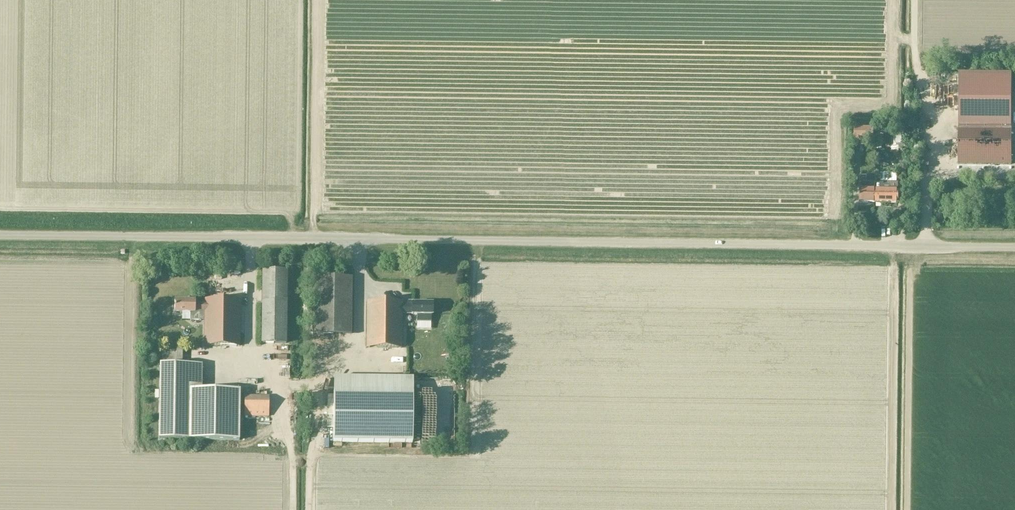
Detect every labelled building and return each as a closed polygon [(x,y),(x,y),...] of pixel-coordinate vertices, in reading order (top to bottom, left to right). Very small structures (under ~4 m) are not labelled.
[(958,128),(958,165),(1011,164),(1011,129),(1011,77),(958,77),(958,128)] [(949,96),(957,95),(957,88),(949,88),(949,96)] [(873,141),(873,128),(854,128),(854,140),(873,141)] [(874,203),(875,183),(866,182),(866,176),(859,176),(859,203),(874,203)] [(898,204),(898,183),(875,183),(874,203),(898,204)] [(200,207),(191,205),(189,211),(199,213),(200,207)] [(262,271),(261,343),(286,344),(287,271),(262,271)] [(315,279),(315,334),(351,334),(352,279),(315,279)] [(174,301),(174,313),(190,313),(190,321),(204,321),(204,346),(239,347),(240,301),(205,300),(205,303),(195,303),(195,301),(174,301)] [(432,315),(432,303),(412,303),(367,302),(366,348),(401,349),(402,315),(411,315),(417,315),(416,322),(430,322),(430,315),(432,315)] [(158,440),(239,441),(240,391),(189,390),(189,365),(159,365),(158,440)] [(412,443),(413,393),(413,378),(333,378),(333,420),(327,420),(327,429),(333,429),(333,443),(412,443)] [(268,417),(269,396),(244,396),(243,417),(268,417)]
